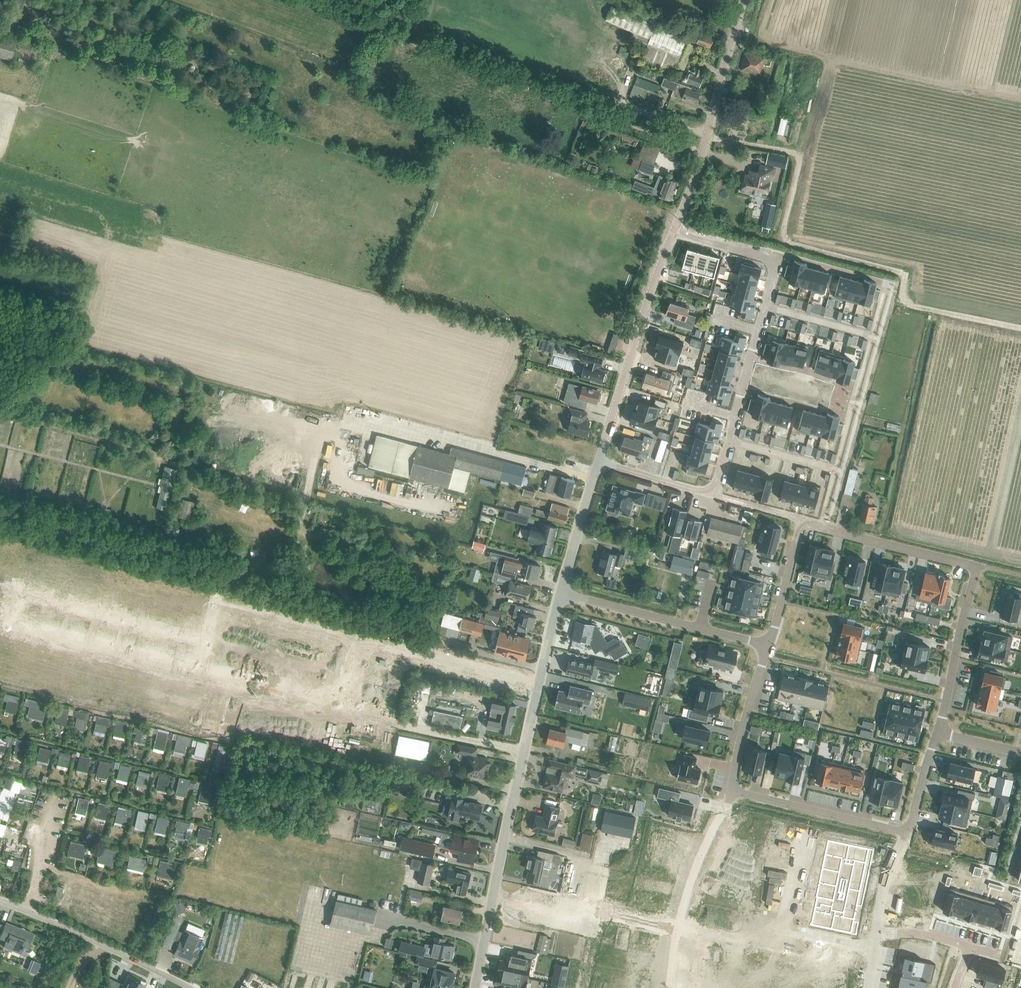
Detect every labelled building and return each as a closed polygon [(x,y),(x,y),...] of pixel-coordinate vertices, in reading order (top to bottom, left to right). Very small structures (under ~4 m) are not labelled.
[(20,13),(24,0),(14,0),(11,10),(20,13)] [(628,41),(645,49),(641,60),(666,70),(668,65),(677,69),(678,68),(685,71),(696,46),(689,43),(689,41),(655,27),(655,26),(612,7),(606,20),(604,23),(610,26),(611,23),(632,32),(628,41)] [(715,38),(700,32),(694,29),(689,40),(696,42),(710,48),(715,38)] [(11,60),(17,42),(0,37),(0,57),(11,60)] [(627,49),(621,47),(618,54),(627,58),(629,53),(625,52),(627,49)] [(741,70),(761,75),(764,64),(763,63),(764,58),(745,53),(741,70)] [(688,85),(689,83),(700,88),(703,77),(700,76),(703,70),(696,67),(693,74),(690,72),(688,77),(678,73),(676,78),(682,80),(681,82),(688,85)] [(629,96),(643,101),(648,89),(657,93),(660,86),(637,77),(629,96)] [(662,85),(673,90),(671,96),(682,100),(683,98),(696,103),(700,93),(691,90),(691,88),(675,82),(665,77),(662,85)] [(761,103),(768,104),(771,91),(765,89),(761,103)] [(578,118),(593,123),(595,118),(580,113),(578,118)] [(561,142),(564,133),(565,130),(543,122),(542,125),(534,123),(529,138),(536,141),(538,136),(547,139),(547,138),(561,142)] [(638,160),(642,162),(639,171),(642,172),(640,176),(648,180),(650,175),(651,175),(654,167),(654,166),(658,156),(642,150),(638,160)] [(788,159),(768,154),(766,165),(785,170),(788,159)] [(749,180),(743,178),(740,191),(759,195),(760,191),(766,192),(768,182),(767,181),(768,176),(772,177),(773,169),(759,166),(757,173),(750,171),(748,176),(749,177),(749,180)] [(652,192),(659,195),(671,200),(677,182),(659,176),(652,192)] [(775,205),(768,203),(765,214),(773,216),(775,205)] [(684,253),(682,261),(684,262),(682,267),(682,268),(683,268),(692,271),(693,271),(699,250),(698,250),(697,250),(688,248),(687,248),(687,249),(686,254),(684,253)] [(699,250),(693,271),(703,273),(703,274),(709,253),(708,253),(699,251),(699,250)] [(709,253),(703,274),(704,274),(713,276),(713,277),(714,277),(715,276),(714,276),(719,257),(720,257),(720,256),(719,256),(710,254),(710,253),(709,253)] [(787,264),(784,276),(790,277),(789,282),(801,285),(806,266),(806,267),(807,264),(795,260),(793,266),(787,264)] [(741,263),(738,274),(759,279),(762,268),(757,267),(757,265),(746,262),(746,264),(741,263)] [(806,266),(801,285),(812,288),(817,270),(806,267),(806,266)] [(817,270),(812,288),(824,292),(829,273),(817,270)] [(740,275),(738,284),(756,289),(759,279),(738,274),(740,275)] [(840,276),(835,295),(847,298),(852,279),(840,276)] [(852,279),(847,298),(858,301),(864,282),(863,282),(852,279)] [(864,282),(858,301),(871,304),(872,300),(878,301),(881,290),(875,288),(876,283),(864,279),(863,282),(864,282)] [(733,293),(753,299),(756,289),(738,284),(735,294),(733,293)] [(733,293),(729,307),(743,310),(741,316),(752,319),(757,300),(753,299),(733,293)] [(828,298),(826,307),(832,308),(834,300),(828,298)] [(689,307),(670,301),(666,315),(678,319),(676,324),(689,329),(693,318),(687,316),(689,307)] [(606,355),(612,357),(619,336),(613,334),(606,355)] [(659,335),(656,346),(680,354),(683,343),(659,335)] [(721,337),(718,350),(738,356),(741,357),(745,344),(747,338),(736,335),(734,341),(721,337)] [(541,338),(539,346),(553,350),(556,342),(541,338)] [(691,338),(689,344),(701,348),(703,341),(691,338)] [(766,343),(763,354),(769,356),(767,362),(779,365),(780,362),(785,343),(773,340),(772,345),(766,343)] [(785,343),(780,362),(791,365),(796,346),(785,343)] [(590,351),(601,354),(603,348),(592,344),(590,351)] [(657,347),(654,358),(676,365),(680,354),(656,346),(656,347),(657,347)] [(796,346),(791,365),(803,368),(808,350),(796,346)] [(568,355),(576,357),(578,349),(570,347),(568,355)] [(719,351),(717,361),(735,366),(738,356),(718,350),(717,351),(719,351)] [(586,362),(585,365),(584,365),(580,378),(602,384),(605,371),(597,368),(597,366),(600,366),(603,358),(583,353),(581,361),(586,362)] [(819,353),(814,371),(826,375),(831,356),(819,353)] [(831,356),(826,375),(837,378),(843,359),(831,356)] [(837,378),(836,381),(849,384),(850,378),(857,380),(860,369),(853,367),(855,362),(843,359),(837,378)] [(717,361),(714,370),(732,375),(735,366),(717,361)] [(683,370),(681,376),(692,380),(694,373),(683,370)] [(710,379),(710,380),(729,385),(732,375),(714,370),(711,380),(710,379)] [(648,372),(643,385),(665,392),(670,379),(662,377),(662,376),(656,374),(656,375),(648,372)] [(681,376),(679,383),(691,386),(692,382),(692,380),(681,376)] [(710,380),(706,393),(719,397),(718,402),(728,405),(733,386),(729,385),(710,380)] [(582,387),(575,385),(570,404),(582,407),(584,400),(596,403),(597,401),(599,400),(600,399),(601,397),(600,395),(599,394),(600,391),(583,386),(582,387)] [(879,395),(871,392),(868,402),(877,404),(879,395)] [(751,399),(747,410),(753,411),(752,416),(764,419),(769,401),(770,401),(770,398),(758,394),(756,400),(751,399)] [(633,410),(633,411),(657,418),(660,407),(664,408),(666,402),(654,398),(652,404),(638,400),(635,411),(633,410)] [(769,401),(764,419),(776,423),(781,404),(770,401),(769,401)] [(781,404),(776,423),(788,426),(793,407),(781,404)] [(587,413),(569,408),(567,416),(572,418),(568,432),(587,437),(590,426),(588,426),(589,421),(586,420),(587,413)] [(803,410),(798,429),(810,432),(815,413),(803,410)] [(633,411),(630,422),(653,429),(657,418),(633,411)] [(815,413),(810,432),(822,435),(827,416),(815,413)] [(827,416),(822,435),(834,439),(835,434),(841,436),(845,424),(838,423),(840,417),(827,413),(827,416)] [(698,423),(694,436),(714,442),(718,443),(723,424),(712,421),(711,427),(698,423)] [(659,431),(657,437),(669,441),(671,434),(659,431)] [(409,477),(465,492),(467,483),(470,483),(468,488),(474,489),(477,476),(472,474),(471,479),(468,479),(470,471),(503,480),(507,462),(459,450),(457,457),(377,435),(369,466),(409,477)] [(693,447),(711,452),(714,442),(694,436),(694,437),(696,437),(693,447)] [(621,450),(637,455),(646,458),(651,444),(634,438),(634,440),(625,437),(621,450)] [(668,441),(661,439),(655,460),(661,462),(668,441)] [(689,456),(709,462),(711,452),(693,447),(690,456),(689,456)] [(689,456),(686,467),(687,467),(686,473),(697,477),(699,471),(706,472),(709,462),(689,456)] [(526,468),(507,462),(503,480),(522,485),(526,468)] [(164,466),(159,486),(160,486),(154,509),(166,512),(177,470),(164,466)] [(735,470),(732,479),(735,480),(732,488),(744,491),(749,472),(737,469),(737,471),(735,470)] [(850,469),(843,494),(851,497),(857,471),(850,469)] [(749,472),(744,491),(755,494),(755,497),(761,476),(749,472)] [(555,475),(551,492),(558,494),(570,497),(574,481),(562,477),(555,475)] [(761,476),(755,497),(767,501),(773,479),(761,476)] [(784,480),(779,499),(791,502),(796,483),(784,480)] [(796,483),(791,502),(803,505),(808,486),(796,483)] [(629,516),(633,501),(642,504),(645,495),(635,492),(614,486),(607,509),(609,510),(608,512),(609,514),(615,515),(617,514),(617,512),(629,516)] [(808,486),(803,505),(815,509),(817,500),(819,501),(822,492),(819,492),(820,490),(808,486)] [(536,492),(524,489),(522,495),(534,498),(536,492)] [(656,494),(652,507),(662,510),(665,497),(656,494)] [(860,520),(871,523),(871,521),(874,521),(877,507),(872,506),(873,498),(865,496),(860,520)] [(179,516),(188,519),(193,503),(183,500),(179,516)] [(559,505),(552,503),(550,510),(549,513),(537,509),(535,515),(565,523),(570,508),(559,505)] [(533,508),(520,505),(518,512),(531,516),(533,508)] [(110,509),(100,506),(97,517),(107,520),(110,509)] [(668,546),(667,551),(677,554),(682,537),(680,536),(685,517),(687,511),(674,508),(667,533),(671,534),(668,546)] [(505,510),(503,518),(527,524),(529,516),(505,510)] [(697,540),(702,521),(688,518),(683,536),(697,540)] [(743,526),(711,518),(707,535),(738,543),(739,539),(744,540),(748,527),(743,526)] [(551,554),(558,527),(543,524),(542,530),(532,527),(528,542),(538,544),(536,551),(551,554)] [(764,533),(760,532),(758,541),(762,542),(760,549),(773,552),(780,528),(766,525),(764,533)] [(637,531),(628,528),(627,535),(635,537),(637,531)] [(486,544),(474,541),(472,548),(484,551),(486,544)] [(810,545),(803,573),(815,576),(822,548),(810,545)] [(624,555),(623,557),(637,561),(640,550),(626,547),(624,555)] [(822,548),(815,576),(831,580),(834,566),(831,566),(831,562),(834,551),(822,548)] [(624,555),(603,549),(597,572),(612,576),(615,565),(621,566),(623,557),(624,555)] [(526,561),(499,554),(490,552),(489,559),(497,561),(494,573),(515,579),(517,572),(520,573),(521,575),(537,579),(541,566),(526,562),(526,561)] [(673,555),(670,569),(691,574),(695,561),(673,555)] [(744,559),(741,570),(748,572),(751,560),(744,559)] [(847,575),(845,581),(859,584),(864,562),(851,559),(849,566),(845,565),(843,574),(847,575)] [(874,576),(872,585),(875,586),(874,591),(887,594),(893,567),(893,566),(881,563),(877,577),(874,576)] [(893,567),(887,594),(898,597),(905,569),(893,567)] [(472,568),(471,573),(480,576),(482,570),(472,568)] [(919,587),(915,600),(932,604),(938,576),(926,573),(923,584),(922,588),(919,587)] [(731,575),(728,587),(744,591),(747,579),(731,575)] [(932,604),(931,605),(949,610),(952,598),(946,597),(950,579),(938,576),(932,604)] [(747,579),(744,591),(760,594),(762,583),(747,579)] [(510,581),(506,596),(528,601),(531,587),(510,581)] [(801,585),(799,592),(811,595),(812,588),(801,585)] [(644,598),(651,600),(654,589),(646,587),(644,598)] [(741,602),(744,591),(728,587),(725,598),(741,602)] [(757,605),(760,594),(744,591),(741,602),(757,605)] [(1006,595),(1001,618),(1014,621),(1017,607),(1019,607),(1020,600),(1020,595),(1013,593),(1012,597),(1006,595)] [(850,597),(849,604),(860,607),(862,600),(850,597)] [(738,613),(741,602),(725,598),(723,609),(738,613)] [(738,613),(754,617),(757,605),(741,602),(738,613)] [(516,605),(514,612),(513,617),(520,619),(519,625),(533,629),(536,617),(532,616),(534,609),(524,607),(516,605)] [(488,607),(485,618),(498,621),(501,610),(488,607)] [(445,613),(441,626),(448,627),(451,615),(445,613)] [(917,613),(915,620),(927,623),(928,616),(917,613)] [(928,616),(927,623),(938,626),(940,619),(928,616)] [(481,636),(484,623),(462,618),(459,631),(481,636)] [(597,626),(576,621),(572,639),(590,643),(595,653),(602,649),(605,655),(611,652),(615,659),(627,652),(622,643),(614,641),(608,645),(597,626)] [(844,623),(841,634),(862,639),(865,629),(844,623)] [(985,631),(982,643),(1009,650),(1012,637),(985,631)] [(530,640),(501,632),(496,653),(525,660),(530,640)] [(841,634),(838,645),(860,650),(862,639),(841,634)] [(639,635),(636,646),(646,649),(650,638),(639,635)] [(903,637),(899,653),(927,659),(929,647),(918,644),(915,644),(916,640),(903,637)] [(675,641),(672,652),(681,654),(683,643),(675,641)] [(1007,662),(1009,650),(982,643),(982,642),(979,655),(992,658),(991,661),(1000,664),(1001,661),(1007,662)] [(837,649),(836,655),(836,656),(857,661),(860,650),(838,645),(838,649),(837,649)] [(713,665),(712,667),(712,668),(726,672),(727,668),(732,669),(736,653),(711,647),(710,649),(708,655),(706,663),(713,665)] [(899,653),(896,665),(924,672),(927,659),(899,653)] [(594,664),(569,659),(566,673),(597,680),(599,669),(617,673),(619,664),(595,659),(594,664)] [(671,659),(669,666),(677,668),(679,661),(671,659)] [(985,673),(982,684),(1000,689),(1003,689),(1006,678),(998,676),(999,672),(990,670),(989,674),(985,673)] [(363,680),(361,686),(382,691),(384,680),(395,682),(397,675),(379,671),(377,677),(365,674),(364,681),(363,680)] [(651,673),(646,695),(656,697),(661,675),(651,673)] [(784,673),(778,699),(793,703),(799,677),(784,673)] [(799,677),(793,703),(808,706),(814,681),(799,677)] [(670,692),(673,680),(666,678),(663,690),(670,692)] [(814,681),(808,706),(823,710),(829,684),(814,681)] [(700,686),(697,698),(720,704),(723,691),(711,689),(708,688),(709,684),(701,682),(700,686)] [(982,684),(979,695),(998,699),(1000,689),(982,684)] [(559,690),(555,707),(580,713),(583,703),(589,704),(593,691),(570,686),(573,687),(571,692),(569,691),(569,692),(559,690)] [(4,693),(2,700),(6,701),(4,711),(15,714),(19,697),(4,693)] [(625,693),(622,704),(632,706),(635,695),(625,693)] [(978,698),(977,705),(982,706),(981,710),(989,712),(990,708),(995,710),(998,699),(979,695),(978,698)] [(690,709),(688,717),(707,722),(709,714),(717,716),(720,704),(697,698),(694,710),(690,709)] [(29,707),(27,715),(42,719),(46,706),(39,704),(40,702),(27,699),(25,706),(29,707)] [(489,718),(487,728),(511,733),(513,724),(514,724),(516,715),(515,715),(517,706),(493,701),(491,711),(493,711),(491,718),(489,718)] [(890,701),(887,717),(898,720),(902,704),(890,701)] [(902,704),(898,720),(909,722),(913,707),(902,704)] [(56,714),(53,723),(64,726),(68,709),(54,706),(52,713),(56,714)] [(913,707),(909,722),(921,725),(925,709),(913,707)] [(72,716),(76,717),(73,728),(84,731),(88,714),(73,710),(72,716)] [(434,710),(433,715),(432,722),(460,728),(462,717),(434,710)] [(668,722),(669,715),(658,712),(656,719),(668,722)] [(465,713),(462,729),(468,730),(471,714),(465,713)] [(111,719),(97,716),(96,721),(93,733),(104,736),(106,726),(109,727),(111,719)] [(887,717),(883,733),(894,735),(898,720),(887,717)] [(898,720),(894,735),(906,738),(909,722),(898,720)] [(126,727),(126,726),(127,723),(116,721),(112,738),(123,740),(126,727)] [(909,722),(906,738),(917,741),(921,725),(909,722)] [(685,725),(682,738),(689,740),(688,744),(697,746),(698,742),(701,743),(701,745),(703,745),(703,744),(707,744),(710,731),(685,725)] [(751,726),(750,732),(761,735),(763,728),(751,726)] [(137,728),(133,743),(144,746),(147,734),(147,731),(137,728)] [(567,728),(566,733),(550,729),(547,743),(554,744),(554,746),(555,749),(559,750),(561,748),(562,746),(563,747),(564,741),(581,745),(594,748),(597,734),(589,732),(589,733),(584,732),(567,728)] [(156,734),(153,747),(164,750),(168,733),(157,731),(156,734)] [(177,734),(177,735),(173,752),(184,755),(187,739),(182,738),(183,736),(177,734)] [(398,736),(397,742),(395,755),(427,760),(430,742),(398,736)] [(16,739),(12,756),(23,759),(27,742),(16,739)] [(208,743),(197,740),(193,757),(204,760),(208,743)] [(457,744),(456,753),(467,755),(464,771),(468,772),(467,775),(484,779),(484,775),(488,776),(491,763),(487,762),(488,759),(476,756),(478,748),(457,744)] [(229,748),(217,746),(214,761),(226,763),(229,748)] [(36,762),(47,765),(50,750),(39,747),(36,762)] [(747,760),(744,773),(753,775),(754,771),(760,773),(765,751),(752,747),(750,754),(749,761),(747,760)] [(792,755),(786,778),(799,781),(803,764),(809,765),(811,755),(806,754),(806,753),(793,750),(792,755)] [(70,755),(59,752),(56,765),(67,767),(70,755)] [(776,752),(775,760),(778,761),(777,764),(775,775),(786,778),(792,755),(780,753),(776,752)] [(76,771),(87,774),(90,758),(80,755),(76,771)] [(680,765),(677,778),(699,783),(702,770),(694,768),(697,758),(684,755),(682,765),(680,765)] [(96,775),(107,777),(110,763),(99,760),(96,775)] [(822,760),(817,781),(827,783),(832,762),(822,760)] [(832,762),(827,783),(838,786),(843,765),(832,762)] [(910,771),(911,765),(900,762),(898,768),(910,771)] [(562,792),(563,789),(565,789),(567,788),(568,783),(567,781),(565,780),(566,776),(573,777),(576,766),(562,763),(560,769),(548,766),(543,787),(562,792)] [(950,763),(947,776),(950,777),(950,778),(952,779),(952,777),(956,778),(955,782),(964,784),(965,780),(971,782),(975,769),(950,763)] [(130,767),(119,764),(115,781),(126,784),(130,767)] [(843,765),(838,786),(842,787),(848,789),(848,788),(849,789),(854,767),(843,765)] [(854,767),(849,789),(860,791),(865,770),(854,767)] [(603,773),(589,769),(586,781),(600,784),(603,773)] [(1003,770),(1001,777),(1013,780),(1014,773),(1003,770)] [(139,771),(135,786),(145,788),(149,773),(139,771)] [(160,773),(155,791),(166,793),(170,775),(160,773)] [(875,777),(873,786),(876,787),(873,800),(885,803),(891,780),(878,777),(875,777)] [(178,781),(174,795),(185,798),(190,780),(183,779),(182,782),(178,781)] [(891,780),(885,803),(897,806),(902,783),(891,780)] [(197,801),(213,804),(216,795),(217,795),(218,789),(201,785),(197,801)] [(672,800),(668,815),(676,817),(675,819),(681,820),(682,818),(690,820),(693,805),(679,801),(681,792),(659,787),(657,797),(672,800)] [(945,792),(942,804),(970,811),(973,799),(975,794),(958,789),(957,795),(945,792)] [(0,795),(0,835),(2,835),(16,797),(1,792),(0,795)] [(600,805),(602,795),(593,794),(591,803),(600,805)] [(449,817),(459,819),(460,815),(479,819),(482,805),(463,801),(463,799),(447,796),(445,803),(451,805),(449,817)] [(74,814),(85,816),(89,800),(78,798),(74,814)] [(1010,801),(1009,800),(1001,798),(996,817),(1005,819),(1006,819),(1010,801)] [(94,819),(104,821),(107,811),(108,805),(98,803),(94,819)] [(942,804),(939,817),(950,819),(954,820),(953,824),(966,827),(970,811),(942,804)] [(558,821),(557,820),(560,808),(547,805),(544,817),(536,815),(533,830),(554,836),(558,821)] [(643,809),(635,807),(634,813),(641,815),(643,809)] [(127,811),(117,808),(114,824),(125,826),(127,816),(130,817),(132,810),(128,809),(127,811)] [(605,811),(601,831),(632,838),(636,818),(605,811)] [(137,813),(133,828),(144,831),(148,815),(137,813)] [(158,816),(153,833),(164,836),(168,819),(158,816)] [(174,834),(174,836),(184,839),(187,827),(189,828),(190,823),(176,820),(175,825),(172,834),(174,834)] [(187,827),(184,839),(189,840),(192,829),(194,823),(190,822),(190,823),(189,828),(187,827)] [(195,844),(206,847),(210,829),(199,827),(195,844)] [(930,834),(927,843),(940,846),(941,844),(947,846),(954,847),(957,834),(935,829),(933,835),(930,834)] [(443,847),(451,849),(454,850),(459,856),(458,860),(473,863),(478,840),(455,835),(455,833),(447,831),(443,847)] [(581,841),(590,844),(592,836),(583,833),(581,841)] [(381,839),(373,837),(373,838),(361,835),(360,839),(361,839),(361,840),(372,842),(372,843),(380,844),(381,839)] [(986,837),(985,844),(996,846),(998,840),(992,838),(986,837)] [(400,848),(411,850),(433,855),(435,846),(413,841),(403,838),(400,848)] [(575,841),(563,839),(562,845),(573,848),(575,841)] [(828,840),(810,925),(851,934),(869,849),(828,840)] [(67,854),(83,858),(86,845),(70,841),(67,854)] [(96,862),(112,866),(115,852),(105,849),(105,850),(100,848),(96,862)] [(529,856),(526,869),(532,870),(530,881),(538,883),(542,867),(550,869),(553,854),(539,850),(537,857),(529,856)] [(130,855),(126,869),(142,873),(145,862),(141,861),(142,858),(130,855)] [(423,861),(412,858),(410,868),(420,870),(417,882),(429,885),(434,865),(423,862),(423,861)] [(12,869),(18,871),(22,862),(15,859),(12,869)] [(175,864),(160,861),(157,876),(172,880),(175,864)] [(471,874),(449,869),(447,881),(458,884),(456,892),(465,894),(467,886),(468,886),(471,874)] [(950,888),(943,911),(954,914),(960,891),(950,888)] [(408,899),(421,902),(423,893),(411,890),(408,899)] [(960,891),(954,914),(954,913),(964,916),(964,917),(971,894),(960,891)] [(337,900),(331,924),(370,933),(376,909),(374,909),(369,908),(362,906),(363,900),(338,894),(337,900)] [(971,894),(964,917),(974,920),(981,897),(971,894)] [(981,897),(974,920),(975,920),(985,922),(991,900),(981,897)] [(174,903),(175,913),(185,912),(184,902),(183,902),(182,898),(175,898),(176,903),(174,903)] [(991,900),(985,922),(995,925),(995,926),(1002,903),(991,900)] [(1002,903),(995,926),(1006,929),(1008,922),(1013,906),(1002,903)] [(437,911),(436,917),(442,919),(459,923),(462,910),(455,909),(445,906),(443,912),(437,911)] [(225,911),(214,958),(232,962),(243,916),(225,911)] [(6,940),(3,947),(20,954),(23,947),(27,949),(33,934),(6,922),(5,925),(0,937),(0,938),(6,940)] [(177,930),(169,948),(175,951),(173,955),(192,963),(198,948),(202,937),(201,937),(204,930),(188,923),(185,930),(184,930),(183,933),(177,930)] [(541,934),(537,952),(548,954),(551,939),(547,938),(547,936),(541,934)] [(431,955),(451,960),(454,946),(444,944),(445,939),(436,937),(431,955)] [(425,948),(402,942),(400,951),(423,956),(425,948)] [(531,959),(536,956),(536,953),(518,949),(517,956),(508,954),(506,961),(500,960),(498,972),(527,978),(531,959)] [(453,985),(451,985),(454,973),(435,969),(437,961),(418,956),(416,964),(428,967),(427,973),(433,974),(432,980),(452,985),(453,985)] [(898,987),(925,987),(926,981),(931,982),(935,964),(924,962),(924,961),(905,956),(902,970),(903,970),(901,975),(901,974),(898,987)] [(31,959),(26,970),(35,974),(40,963),(31,959)] [(977,975),(986,977),(983,987),(986,987),(998,987),(1000,981),(1001,982),(1005,969),(981,962),(977,975)] [(1007,975),(1017,978),(1019,971),(1009,968),(1007,975)] [(254,974),(249,971),(245,979),(250,982),(254,974)] [(554,971),(551,983),(564,986),(567,973),(554,971)] [(498,972),(496,983),(501,985),(501,987),(525,987),(527,978),(498,972)] [(105,985),(112,987),(117,987),(120,982),(109,977),(105,985)] [(695,987),(718,987),(719,982),(698,977),(695,987)] [(125,987),(141,987),(143,985),(129,978),(125,987)]
